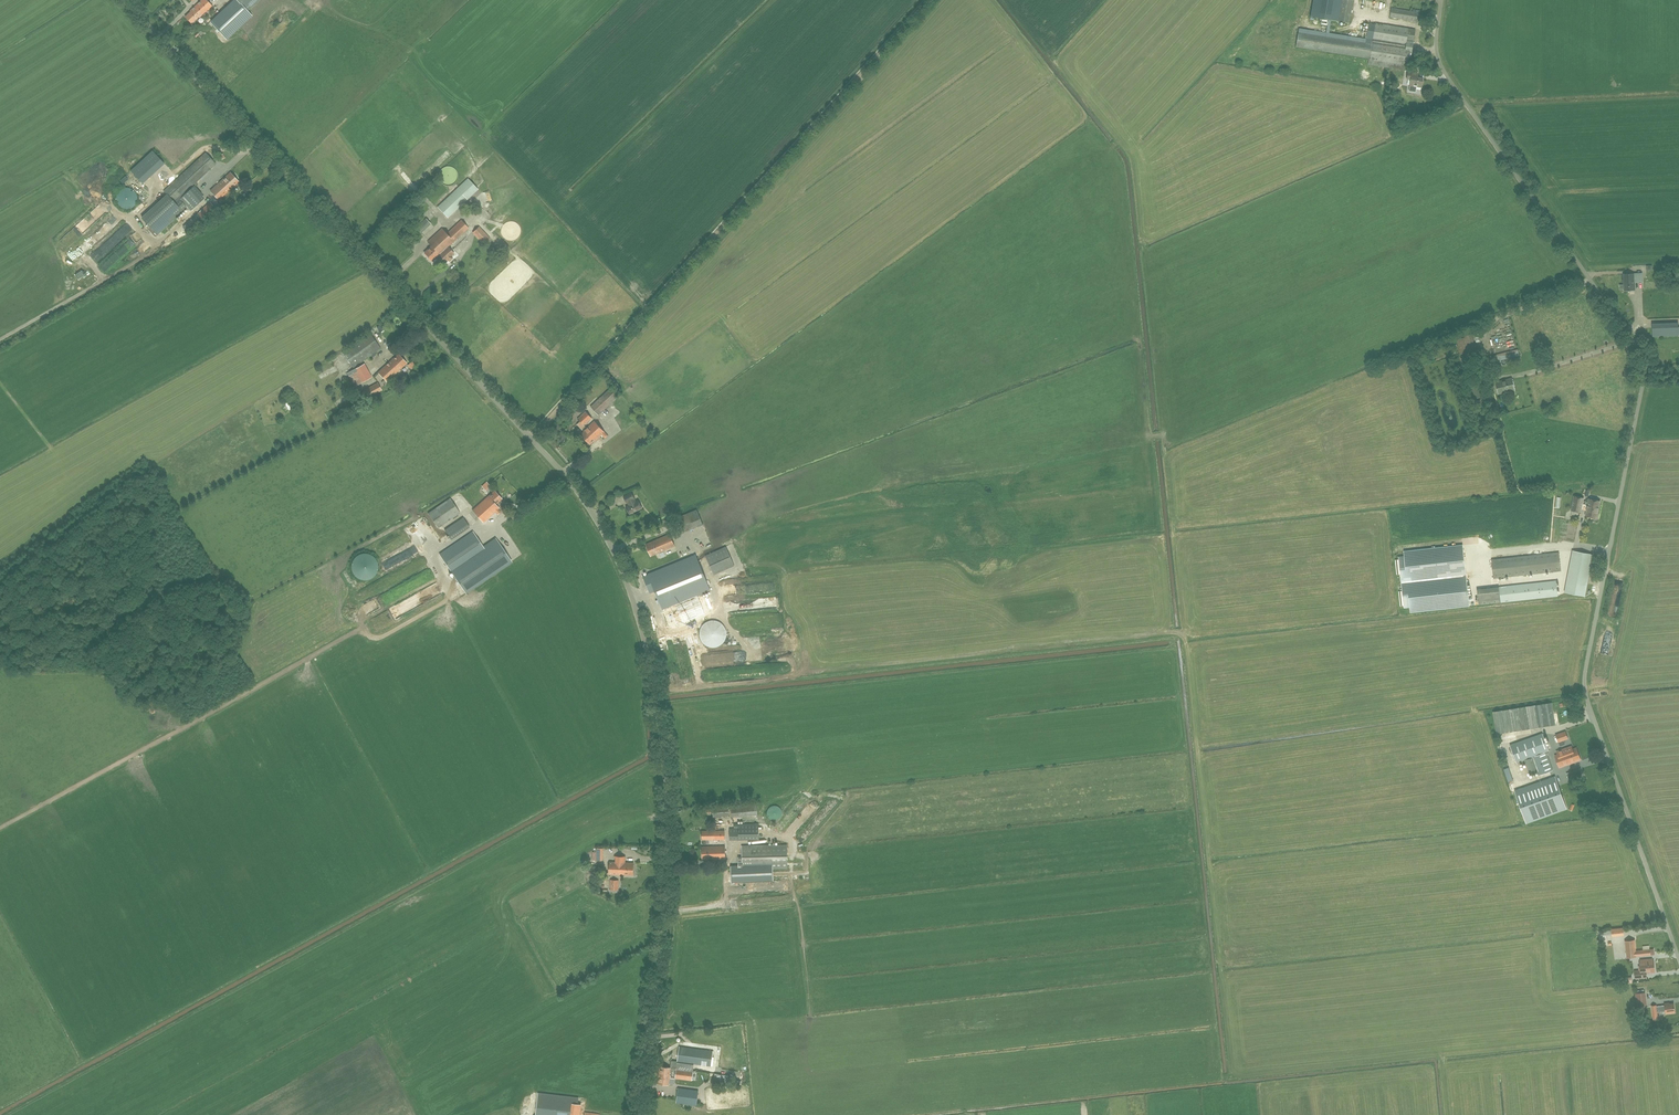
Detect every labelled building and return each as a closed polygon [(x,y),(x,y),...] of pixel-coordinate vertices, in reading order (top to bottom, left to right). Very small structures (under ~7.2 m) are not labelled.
[(212,6),(206,0),(201,0),(190,11),(191,11),(185,16),(192,23),(199,17),(200,18),(202,15),(205,19),(209,16),(205,12),(212,6)] [(231,1),(244,14),(259,0),(233,0),(231,1)] [(1353,0),(1314,0),(1311,18),(1350,24),(1353,0)] [(230,24),(237,16),(225,4),(217,11),(230,24)] [(1416,21),(1418,12),(1391,8),(1390,17),(1416,21)] [(1411,54),(1415,30),(1375,23),(1374,25),(1368,24),(1366,39),(1299,30),(1297,47),(1371,58),(1370,65),(1406,71),(1406,65),(1408,65),(1409,53),(1411,54)] [(1411,79),(1410,86),(1421,87),(1423,79),(1417,78),(1418,74),(1408,72),(1407,79),(1411,79)] [(194,185),(194,186),(193,185),(216,164),(205,152),(164,191),(167,194),(142,218),(157,234),(186,206),(190,210),(205,197),(194,185)] [(458,178),(458,176),(458,174),(457,172),(456,170),(455,169),(454,168),(452,167),(451,167),(448,166),(446,167),(444,167),(443,168),(441,169),(440,171),(439,173),(439,174),(438,176),(439,178),(439,180),(440,181),(441,183),(443,184),(444,185),(446,185),(448,186),(450,185),(451,185),(453,184),(455,183),(457,181),(457,179),(458,178)] [(210,191),(216,196),(219,200),(238,181),(230,172),(210,191)] [(448,217),(478,189),(468,178),(438,207),(448,217)] [(118,191),(116,194),(115,198),(116,202),(118,205),(121,208),(124,209),(128,209),(132,208),(135,205),(137,202),(137,198),(137,194),(135,191),(132,189),(128,187),(124,187),(121,189),(118,191)] [(211,213),(216,208),(210,202),(183,227),(189,233),(198,224),(201,227),(214,215),(211,213)] [(425,219),(416,228),(420,233),(430,224),(425,219)] [(439,254),(447,247),(468,228),(461,220),(446,233),(442,228),(427,241),(431,246),(424,252),(431,260),(434,256),(435,257),(439,254)] [(479,227),(472,233),(483,245),(489,239),(479,227)] [(124,244),(115,253),(120,258),(129,249),(124,244)] [(453,253),(447,247),(439,254),(444,260),(446,258),(448,261),(451,258),(450,256),(453,253)] [(109,259),(101,268),(106,273),(114,264),(109,259)] [(1635,290),(1634,283),(1643,282),(1642,273),(1624,274),(1624,290),(1635,290)] [(1678,326),(1678,323),(1652,324),(1652,337),(1678,336),(1678,334),(1678,326)] [(353,367),(380,348),(369,333),(342,352),(353,367)] [(1498,361),(1519,356),(1518,349),(1495,355),(1495,356),(1485,358),(1488,367),(1499,365),(1498,361)] [(387,381),(407,363),(398,354),(379,372),(387,381)] [(413,370),(417,366),(413,361),(409,365),(413,370)] [(354,387),(372,377),(364,363),(347,373),(354,387)] [(1482,372),(1475,374),(1478,386),(1486,384),(1482,372)] [(1512,378),(1508,379),(1496,382),(1499,394),(1515,390),(1512,378)] [(367,399),(382,390),(377,382),(363,391),(363,392),(352,398),(355,405),(367,398),(367,399)] [(1471,389),(1474,399),(1482,397),(1479,387),(1471,389)] [(598,415),(619,396),(611,388),(590,407),(598,415)] [(576,423),(581,428),(592,418),(586,412),(578,419),(580,420),(576,423)] [(605,438),(608,436),(605,432),(595,421),(583,431),(584,432),(581,435),(584,438),(585,440),(587,442),(587,441),(590,444),(594,441),(595,441),(602,435),(605,438)] [(497,514),(501,511),(499,509),(499,508),(496,504),(502,499),(495,491),(473,510),(483,522),(495,512),(497,514)] [(631,492),(624,497),(627,503),(628,503),(629,505),(626,507),(630,515),(642,508),(638,500),(636,501),(634,499),(635,499),(631,492)] [(1574,497),(1572,506),(1571,510),(1581,512),(1581,509),(1582,504),(1584,498),(1574,497)] [(438,528),(460,513),(450,498),(428,513),(438,528)] [(1588,505),(1582,504),(1581,509),(1587,510),(1586,516),(1597,518),(1600,501),(1589,499),(1588,505)] [(684,532),(703,525),(697,509),(677,517),(684,532)] [(712,514),(705,516),(708,523),(714,521),(712,514)] [(446,530),(453,540),(471,527),(464,517),(446,530)] [(472,532),(439,554),(465,592),(511,562),(495,538),(483,546),(472,532)] [(651,556),(675,546),(669,534),(645,544),(651,556)] [(705,554),(720,549),(717,539),(702,544),(705,554)] [(1463,545),(1404,551),(1405,556),(1399,557),(1399,558),(1401,574),(1403,590),(1402,590),(1404,607),(1404,608),(1410,607),(1411,612),(1469,606),(1463,545)] [(713,574),(734,565),(726,547),(705,556),(713,574)] [(1565,592),(1585,596),(1593,555),(1573,551),(1565,592)] [(1550,572),(1561,571),(1559,552),(1491,560),(1494,579),(1505,577),(1505,579),(1506,578),(1506,577),(1549,572),(1549,574),(1550,573),(1550,572)] [(655,591),(666,618),(700,609),(698,600),(676,606),(675,604),(710,590),(696,555),(643,576),(650,593),(655,591)] [(379,572),(382,577),(394,571),(391,566),(379,572)] [(400,575),(404,582),(411,578),(407,571),(400,575)] [(1556,581),(1477,590),(1478,605),(1558,596),(1556,581)] [(740,593),(739,587),(742,587),(741,584),(726,585),(727,592),(730,592),(729,590),(733,590),(733,593),(740,593)] [(1555,725),(1551,703),(1493,712),(1496,734),(1555,725)] [(1556,735),(1558,742),(1567,739),(1565,732),(1556,735)] [(1529,775),(1531,774),(1537,772),(1539,775),(1552,771),(1546,752),(1549,751),(1542,734),(1510,745),(1516,763),(1524,760),(1529,775)] [(1555,756),(1559,768),(1580,760),(1576,748),(1572,750),(1571,747),(1556,752),(1558,755),(1555,756)] [(1578,776),(1576,770),(1567,774),(1569,779),(1578,776)] [(1526,823),(1566,809),(1555,777),(1514,791),(1526,823)] [(732,817),(739,816),(758,815),(757,803),(731,805),(732,817)] [(782,815),(782,813),(782,812),(782,810),(781,809),(780,808),(779,807),(778,806),(776,805),(775,805),(774,805),(772,806),(771,807),(770,808),(769,809),(768,810),(767,812),(767,813),(767,814),(768,815),(769,817),(769,818),(771,819),(772,820),(774,820),(775,820),(776,820),(777,820),(779,819),(780,818),(781,817),(782,816),(782,815)] [(713,819),(728,817),(727,806),(712,807),(713,819)] [(763,830),(763,827),(759,827),(758,823),(734,824),(734,828),(729,828),(730,840),(759,840),(759,830),(763,830)] [(702,840),(724,840),(724,831),(702,831),(702,840)] [(787,845),(771,845),(742,845),(742,857),(738,857),(738,866),(731,866),(731,882),(773,881),(772,869),(787,869),(787,845)] [(702,859),(725,859),(725,846),(702,846),(702,859)] [(614,856),(614,858),(615,858),(615,862),(609,861),(609,874),(633,875),(633,863),(625,862),(625,857),(614,856)] [(619,880),(610,880),(610,890),(618,890),(619,880)] [(1613,936),(1626,936),(1625,928),(1613,929),(1613,936)] [(1614,938),(1615,950),(1622,949),(1622,945),(1617,945),(1617,942),(1623,942),(1622,938),(1614,938)] [(1627,958),(1650,955),(1650,949),(1635,951),(1634,940),(1625,941),(1627,958)] [(1639,962),(1640,967),(1640,971),(1634,971),(1635,978),(1648,977),(1647,973),(1654,972),(1653,961),(1652,961),(1652,959),(1640,960),(1640,962),(1639,962)] [(1635,993),(1637,1008),(1646,1007),(1645,992),(1635,993)] [(1674,1012),(1673,1004),(1668,1004),(1668,1003),(1664,1004),(1665,1005),(1656,1006),(1656,1005),(1651,1006),(1653,1020),(1658,1019),(1657,1012),(1665,1011),(1665,1014),(1671,1013),(1670,1012),(1674,1012)] [(710,1066),(712,1051),(679,1046),(677,1062),(710,1066)] [(691,1080),(692,1070),(660,1066),(657,1084),(668,1085),(670,1073),(676,1074),(675,1078),(691,1080)] [(696,1105),(698,1091),(678,1088),(676,1101),(676,1103),(696,1105)] [(576,1113),(578,1098),(538,1092),(535,1114),(576,1114),(576,1113)]
